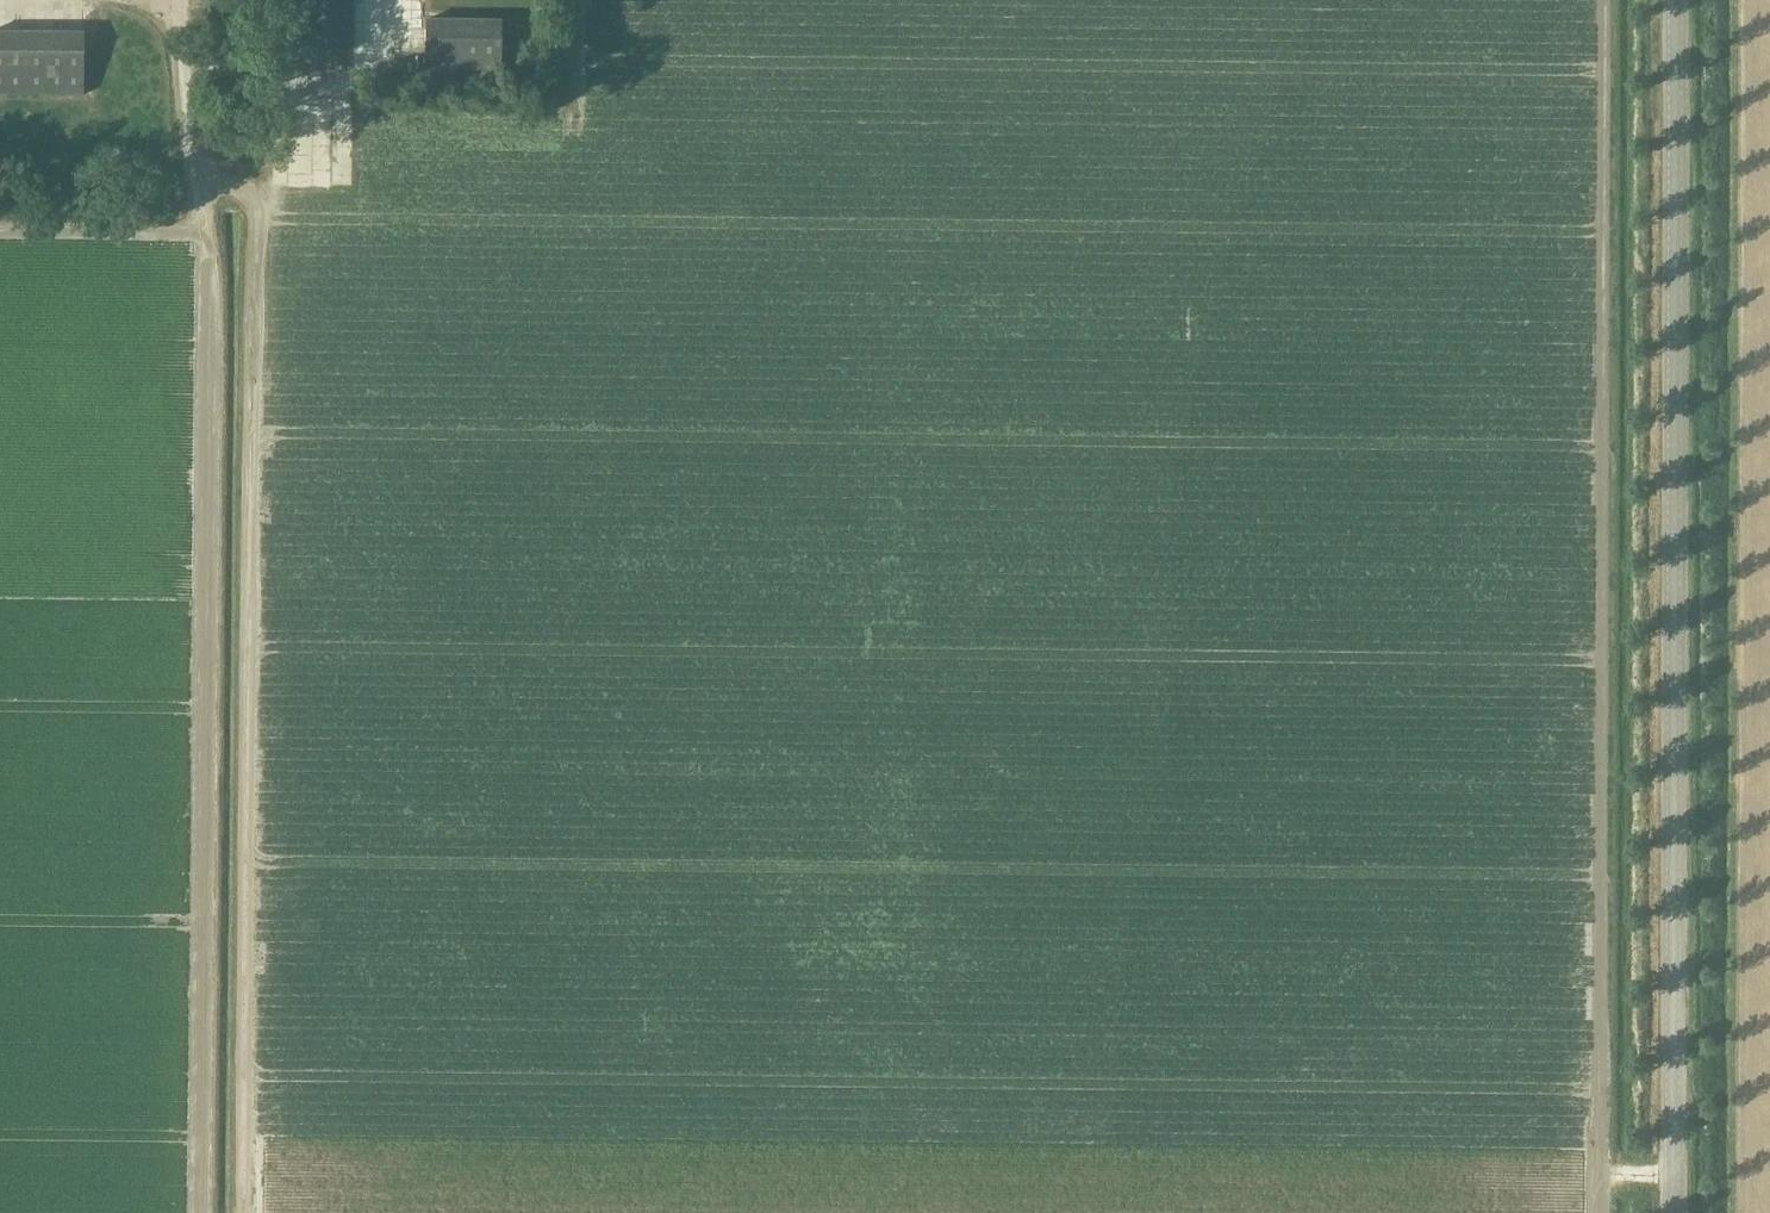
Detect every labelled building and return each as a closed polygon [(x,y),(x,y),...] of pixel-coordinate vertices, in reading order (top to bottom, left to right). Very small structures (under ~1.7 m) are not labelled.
[(349,0),(300,0),(300,49),(349,49),(349,0)] [(500,81),(500,20),(424,20),(423,80),(500,81)] [(82,32),(0,32),(0,93),(82,94),(82,32)]
